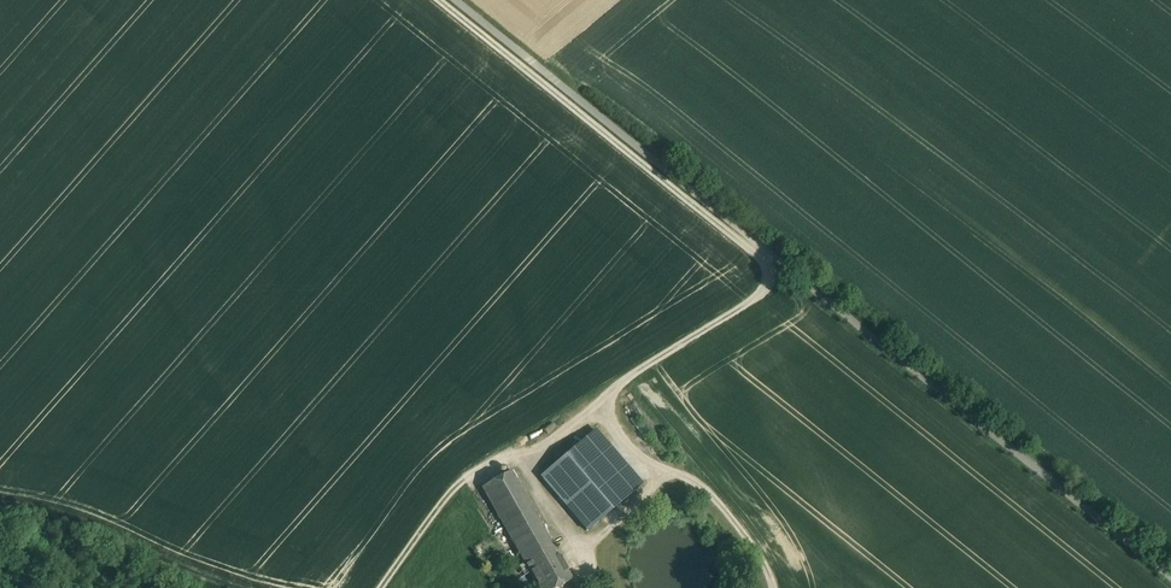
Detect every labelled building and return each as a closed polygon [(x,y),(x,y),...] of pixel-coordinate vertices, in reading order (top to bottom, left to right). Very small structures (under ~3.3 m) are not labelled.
[(642,483),(598,432),(584,444),(628,496),(642,483)] [(584,444),(543,479),(556,495),(586,531),(628,496),(584,444)] [(554,548),(511,472),(482,488),(524,564),(554,548)] [(554,548),(524,564),(538,587),(559,587),(572,580),(554,548)]
